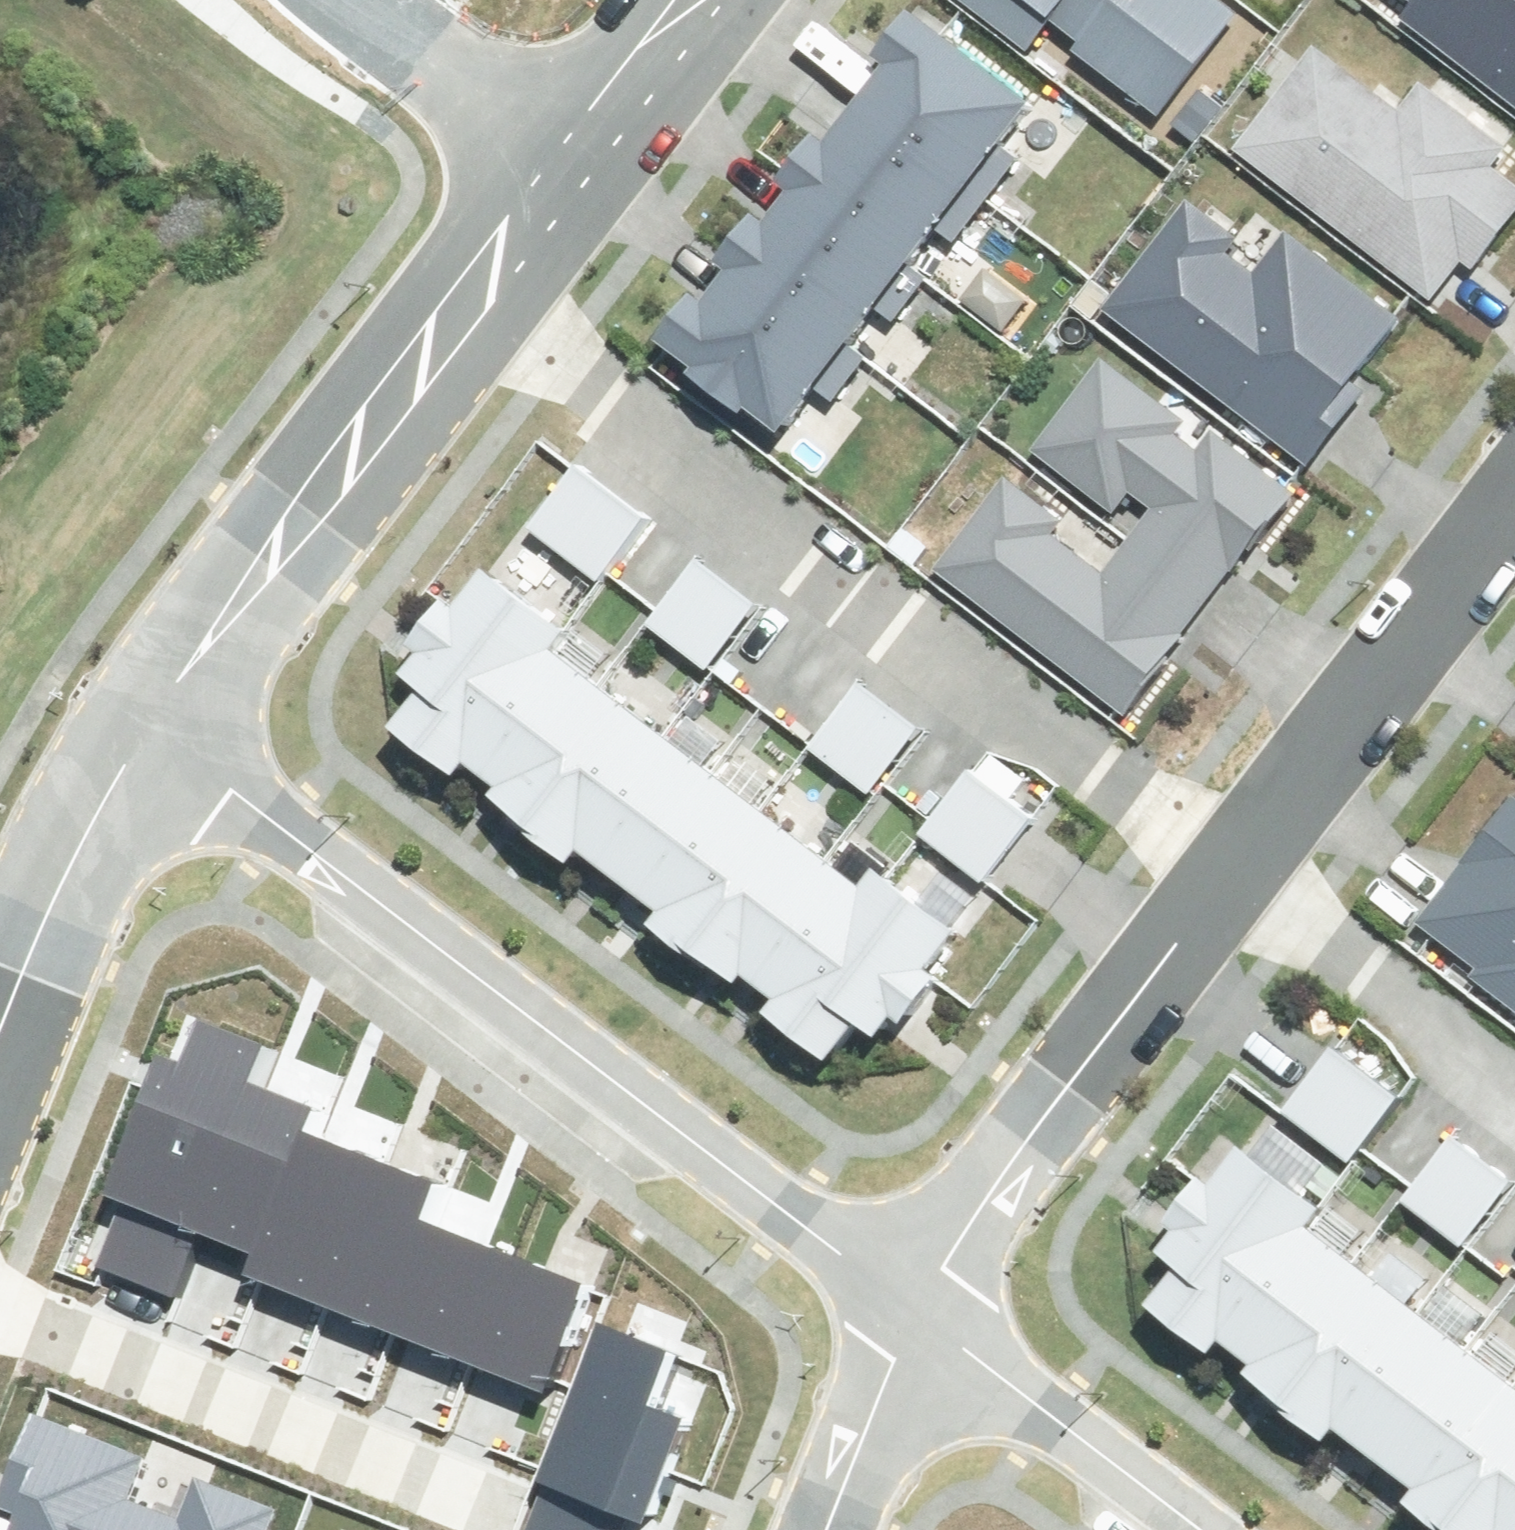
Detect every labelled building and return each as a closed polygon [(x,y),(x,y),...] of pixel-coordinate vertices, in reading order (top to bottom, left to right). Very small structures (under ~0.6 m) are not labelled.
[(1028,44),(1050,16),(1161,103),(1235,9),(1223,0),(971,0),(1028,44)] [(1398,28),(1514,107),(1514,0),(1417,0),(1398,28)] [(1007,137),(1040,93),(930,11),(867,94),(991,186),(1020,147),(1007,137)] [(1315,29),(1226,145),(1432,303),(1514,195),(1484,172),(1514,133),(1423,63),(1399,93),(1315,29)] [(957,231),(991,186),(867,94),(836,136),(825,129),(794,170),(805,178),(915,259),(944,221),(957,231)] [(930,271),(915,259),(805,178),(776,216),(764,207),(730,252),(743,261),(853,343),(882,304),(897,315),(930,271)] [(1184,204),(1102,318),(1305,463),(1400,331),(1276,241),(1254,272),(1226,252),(1235,240),(1184,204)] [(866,353),(853,343),(743,261),(716,297),(702,287),(667,334),(790,426),(823,382),(836,392),(866,353)] [(1119,546),(1200,606),(1288,495),(1211,437),(1196,457),(1165,434),(1175,420),(1097,361),(1028,452),(1114,518),(1128,500),(1141,510),(1119,546)] [(537,519),(607,570),(651,510),(581,459),(537,519)] [(1123,710),(1200,606),(1119,546),(1102,570),(1052,534),(1062,520),(1003,476),(933,570),(1123,710)] [(701,553),(656,614),(719,660),(764,600),(701,553)] [(576,625),(496,564),(467,602),(457,594),(419,643),(429,650),(416,668),(435,682),(406,719),(468,766),(479,751),(562,643),(576,625)] [(605,676),(562,643),(479,751),(521,784),(605,676)] [(673,728),(605,676),(521,784),(515,794),(583,846),(591,837),(673,728)] [(818,737),(878,784),(926,725),(867,677),(818,737)] [(720,763),(673,728),(591,837),(636,872),(720,763)] [(767,798),(720,763),(636,872),(683,908),(767,798)] [(972,764),(926,825),(993,875),(1039,813),(972,764)] [(1422,903),(1483,951),(1470,967),(1514,1001),(1514,784),(1422,903)] [(834,849),(767,798),(683,908),(673,922),(740,973),(749,962),(834,849)] [(877,881),(834,849),(749,962),(791,993),(877,881)] [(888,866),(877,881),(791,993),(784,1002),(844,1047),(871,1011),(891,1026),(902,1011),(914,1020),(949,973),(938,964),(967,925),(888,866)] [(251,1083),(264,1050),(204,1027),(185,1075),(153,1063),(102,1196),(118,1202),(95,1261),(172,1290),(194,1233),(251,1083)] [(1342,1041),(1294,1102),(1359,1152),(1407,1090),(1342,1041)] [(251,1083),(194,1233),(251,1256),(301,1130),(311,1107),(251,1083)] [(1258,1146),(1249,1140),(1222,1176),(1211,1169),(1174,1218),(1184,1225),(1171,1243),(1190,1257),(1161,1294),(1222,1340),(1233,1326),(1316,1218),(1329,1200),(1306,1183),(1327,1156),(1279,1120),(1258,1146)] [(301,1130),(251,1256),(242,1280),(319,1309),(377,1159),(301,1130)] [(1411,1190),(1472,1237),(1514,1180),(1514,1177),(1456,1132),(1411,1190)] [(438,1183),(377,1159),(319,1309),(380,1333),(421,1226),(438,1183)] [(1360,1251),(1316,1218),(1233,1326),(1276,1359),(1360,1251)] [(504,1258),(421,1226),(380,1333),(463,1365),(504,1258)] [(1428,1303),(1360,1251),(1276,1359),(1269,1370),(1338,1421),(1346,1412),(1428,1303)] [(504,1258),(463,1365),(540,1396),(582,1288),(504,1258)] [(1474,1338),(1428,1303),(1346,1412),(1391,1447),(1474,1338)] [(528,1529),(623,1529),(627,1518),(646,1526),(689,1418),(655,1405),(679,1346),(605,1317),(543,1474),(549,1476),(528,1529)] [(1474,1338),(1391,1447),(1438,1483),(1514,1382),(1514,1368),(1474,1338)] [(1438,1483),(1427,1497),(1471,1529),(1509,1529),(1514,1522),(1514,1382),(1438,1483)] [(24,1529),(274,1529),(281,1512),(208,1485),(193,1525),(136,1504),(154,1457),(32,1412),(7,1478),(39,1490),(24,1529)]
